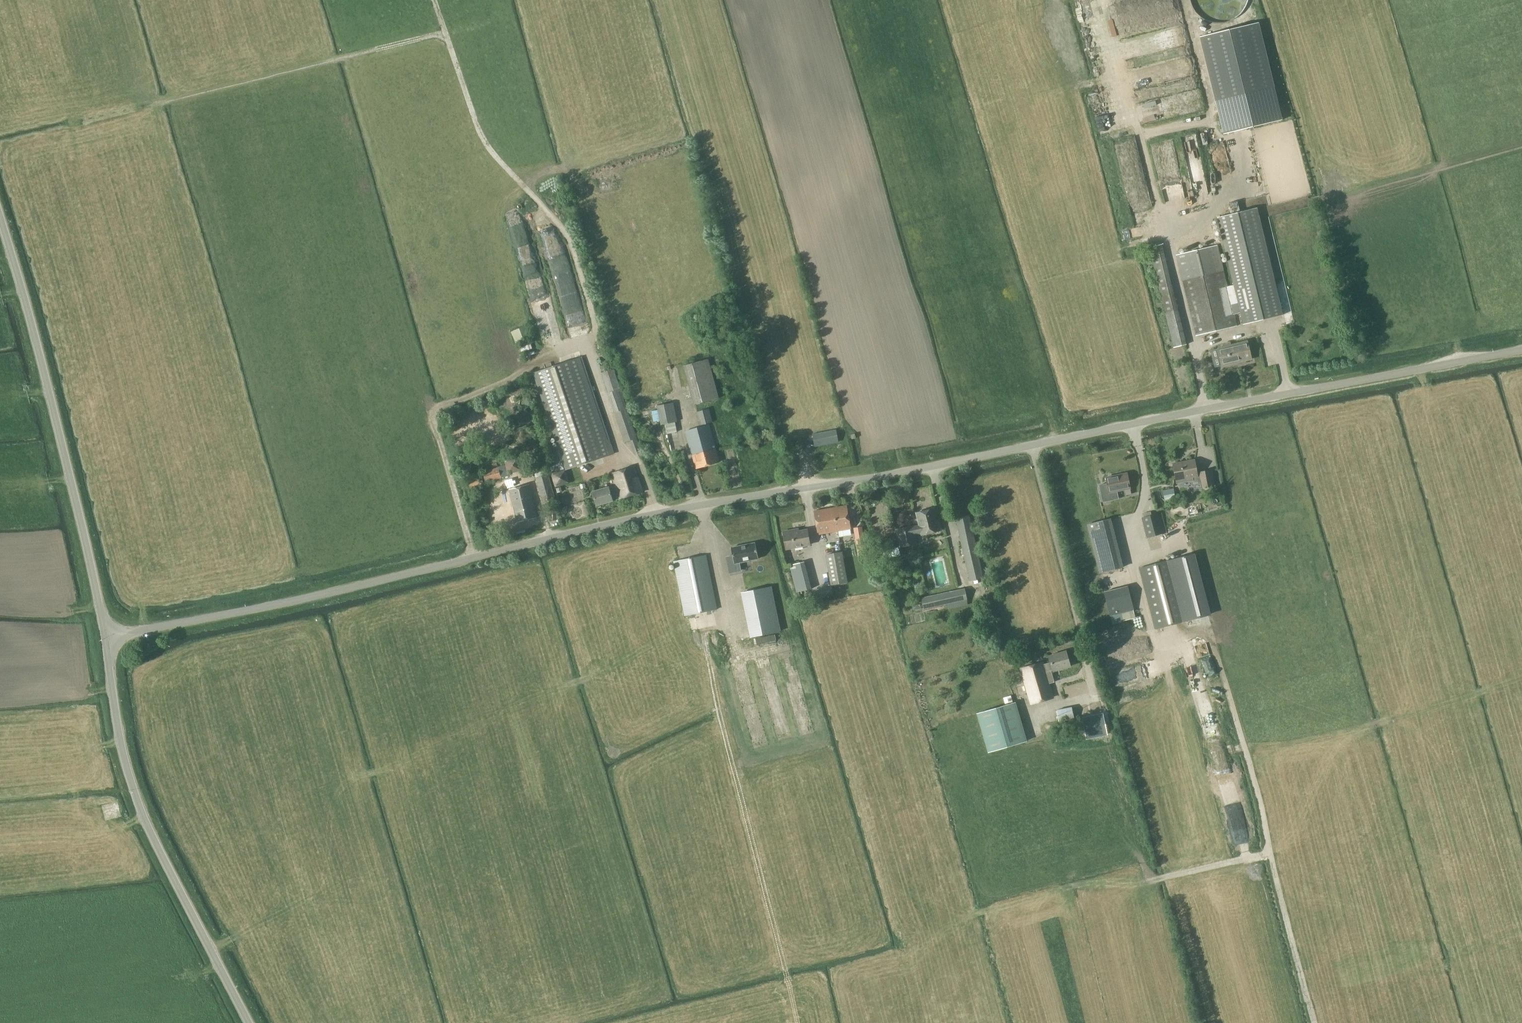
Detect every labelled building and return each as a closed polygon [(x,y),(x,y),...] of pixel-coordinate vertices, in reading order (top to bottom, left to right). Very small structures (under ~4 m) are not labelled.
[(1224,134),(1282,120),(1258,23),(1200,37),(1224,134)] [(1257,207),(1217,217),(1233,285),(1240,313),(1243,324),(1282,314),(1257,207)] [(1174,347),(1186,344),(1177,305),(1171,283),(1161,243),(1149,246),(1174,347)] [(1196,335),(1235,326),(1233,314),(1226,287),(1216,244),(1177,254),(1196,335)] [(1240,313),(1233,285),(1226,287),(1233,314),(1240,313)] [(1218,349),(1211,350),(1215,367),(1222,365),(1251,358),(1247,341),(1231,345),(1230,342),(1223,343),(1224,347),(1218,348),(1218,349)] [(536,372),(568,469),(614,453),(582,357),(536,372)] [(684,365),(684,366),(694,404),(719,398),(709,359),(684,365)] [(657,405),(661,424),(677,421),(674,402),(657,405)] [(709,409),(699,411),(697,412),(701,424),(712,421),(709,409)] [(696,468),(719,462),(709,425),(686,431),(696,468)] [(814,446),(838,441),(836,429),(812,434),(814,446)] [(1194,489),(1212,486),(1209,471),(1200,472),(1201,473),(1197,473),(1195,460),(1173,464),(1177,483),(1192,480),(1194,489)] [(615,486),(609,487),(592,492),(597,506),(613,501),(613,499),(619,497),(619,498),(642,491),(634,466),(611,473),(615,486)] [(485,482),(501,478),(498,467),(482,471),(485,482)] [(1107,483),(1099,485),(1103,502),(1111,500),(1109,492),(1124,489),(1125,495),(1131,493),(1130,488),(1127,473),(1106,478),(1107,483)] [(543,503),(555,499),(548,474),(536,478),(543,503)] [(470,489),(484,486),(482,475),(468,478),(470,489)] [(517,521),(537,516),(529,485),(509,490),(517,521)] [(818,534),(851,528),(846,505),(814,511),(818,534)] [(920,525),(913,527),(913,525),(896,529),(899,547),(917,543),(915,534),(921,532),(922,535),(941,531),(940,523),(937,523),(934,509),(917,513),(920,525)] [(1147,537),(1164,533),(1159,513),(1142,517),(1147,537)] [(969,517),(960,519),(973,579),(983,577),(969,517)] [(1089,535),(1112,528),(1110,519),(1087,525),(1089,535)] [(786,549),(810,545),(807,529),(800,531),(799,528),(783,531),(786,549)] [(735,563),(759,558),(755,543),(731,547),(733,555),(726,557),(730,573),(737,571),(735,563)] [(831,584),(847,581),(842,552),(826,555),(831,584)] [(1193,554),(1140,568),(1155,629),(1208,615),(1193,554)] [(685,615),(716,609),(706,555),(674,562),(685,615)] [(798,592),(811,589),(804,561),(790,565),(798,592)] [(771,586),(742,592),(751,637),(781,631),(771,586)] [(1110,615),(1133,609),(1128,586),(1104,592),(1110,615)] [(923,609),(967,599),(965,589),(921,598),(923,609)] [(1053,671),(1070,666),(1066,651),(1049,656),(1053,671)] [(1049,683),(1054,682),(1049,663),(1043,664),(1042,662),(1021,669),(1031,702),(1053,696),(1049,683)] [(1015,702),(977,713),(988,752),(1027,740),(1015,702)] [(1059,721),(1074,718),(1072,706),(1056,710),(1059,721)] [(1108,735),(1103,713),(1082,717),(1086,739),(1108,735)]
